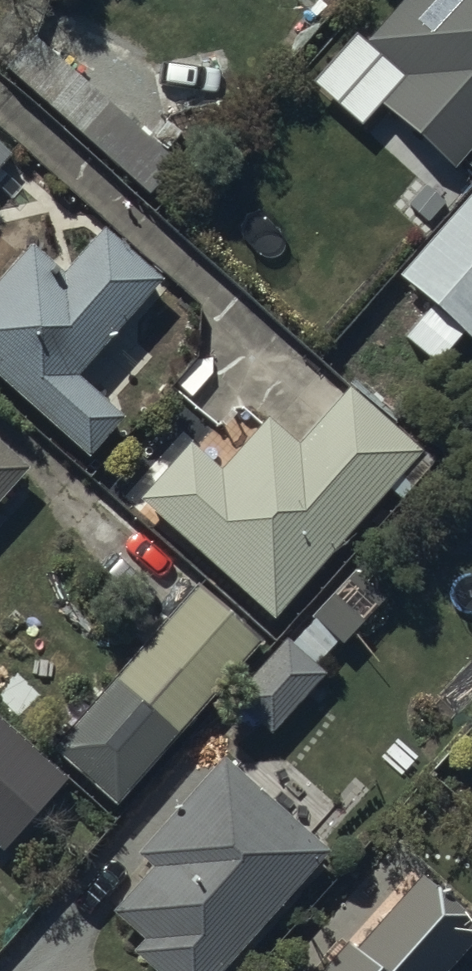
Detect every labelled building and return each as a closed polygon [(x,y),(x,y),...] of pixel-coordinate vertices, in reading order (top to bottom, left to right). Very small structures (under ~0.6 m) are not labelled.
[(363,44),(403,80),(379,107),(452,171),(471,148),(471,0),(402,0),(363,44)] [(175,164),(30,36),(2,68),(147,196),(175,164)] [(11,156),(0,146),(0,168),(11,156)] [(398,277),(432,308),(405,338),(435,366),(463,335),(469,341),(471,338),(471,191),(398,277)] [(0,278),(0,385),(84,461),(122,419),(75,376),(161,281),(104,231),(62,277),(28,247),(0,278)] [(134,502),(272,622),(388,489),(398,499),(432,462),(348,389),(298,446),(264,416),(218,469),(187,442),(134,502)] [(0,450),(0,498),(24,470),(0,450)] [(228,701),(269,737),(322,676),(313,669),(336,642),(342,647),(385,598),(353,571),(289,643),(284,638),(228,701)] [(61,720),(43,741),(51,748),(48,751),(113,810),(262,641),(197,584),(71,728),(61,720)] [(58,768),(0,719),(0,835),(58,768)] [(133,856),(148,870),(108,915),(141,944),(129,957),(145,970),(224,970),(328,856),(222,760),(133,856)] [(471,944),(471,927),(402,862),(335,934),(346,944),(321,970),(447,970),(471,944)]
